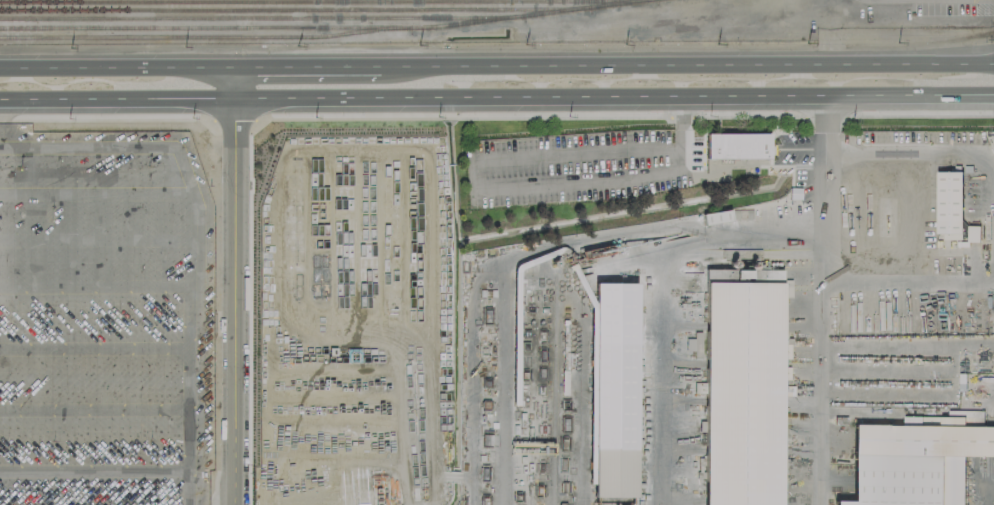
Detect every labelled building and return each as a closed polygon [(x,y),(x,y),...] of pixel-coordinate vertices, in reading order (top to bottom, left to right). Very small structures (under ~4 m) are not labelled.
[(705,158),(768,159),(768,134),(705,133),(705,158)] [(935,233),(943,233),(943,238),(962,238),(961,171),(935,171),(935,233)] [(780,269),(779,504),(702,504),(704,269),(780,269)] [(592,343),(634,343),(633,496),(591,496),(592,343)] [(965,456),(993,457),(993,425),(983,425),(983,410),(947,409),(947,416),(903,415),(903,424),(851,424),(851,501),(832,501),(832,504),(964,504),(965,456)]
